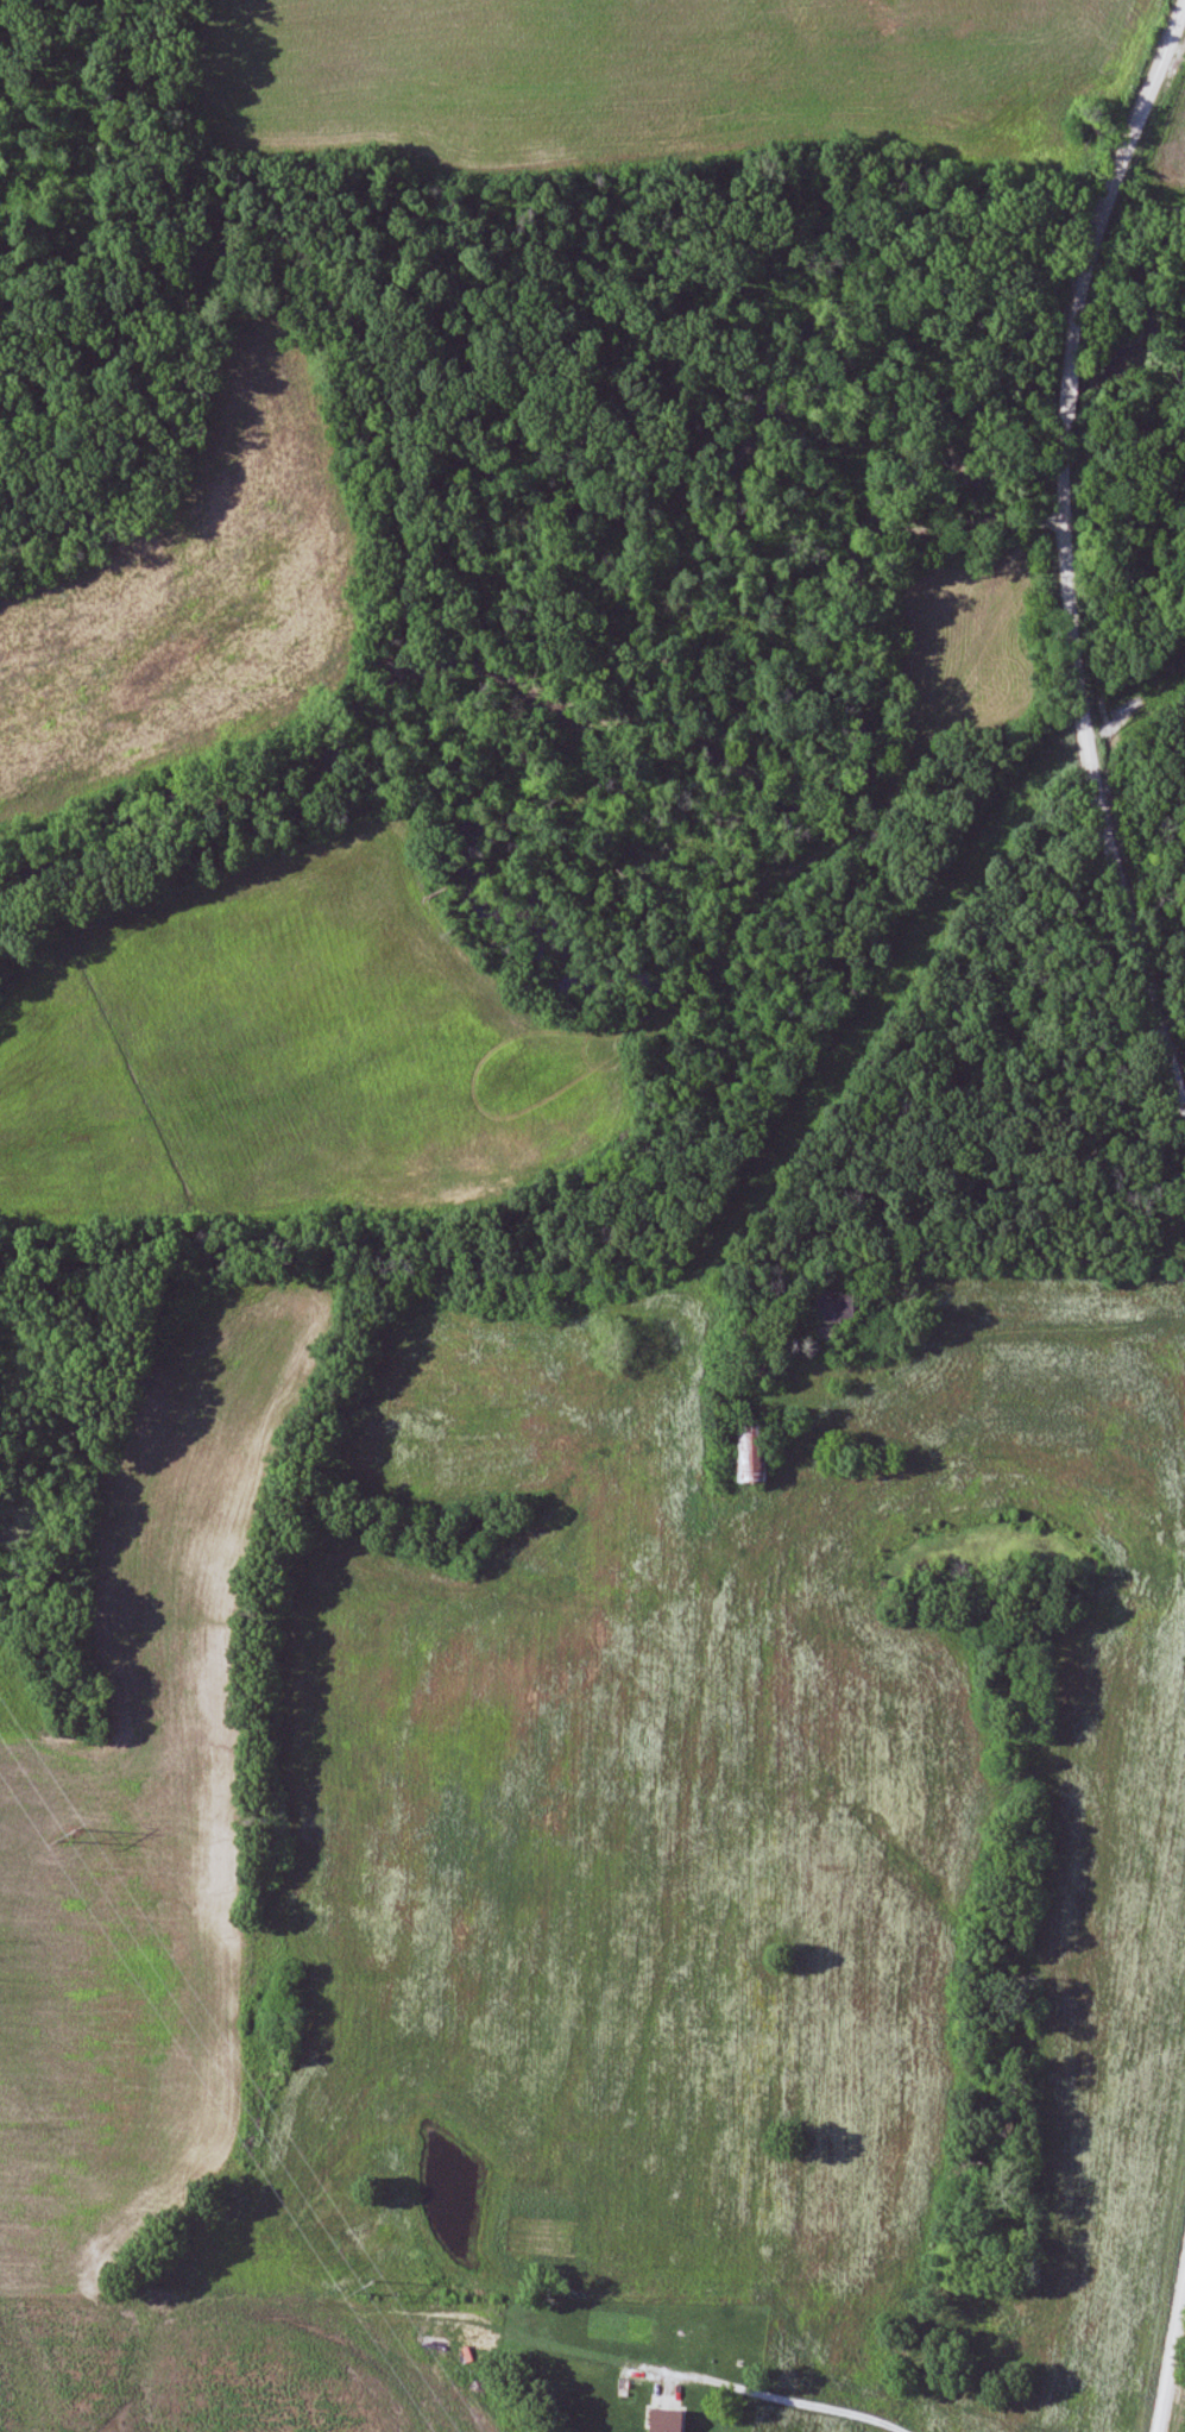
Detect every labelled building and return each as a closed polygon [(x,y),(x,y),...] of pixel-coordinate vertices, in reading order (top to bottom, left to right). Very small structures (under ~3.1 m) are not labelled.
[(818,1322),(853,1322),(853,1293),(818,1293),(818,1322)] [(766,1483),(766,1424),(738,1424),(738,1483),(766,1483)]
